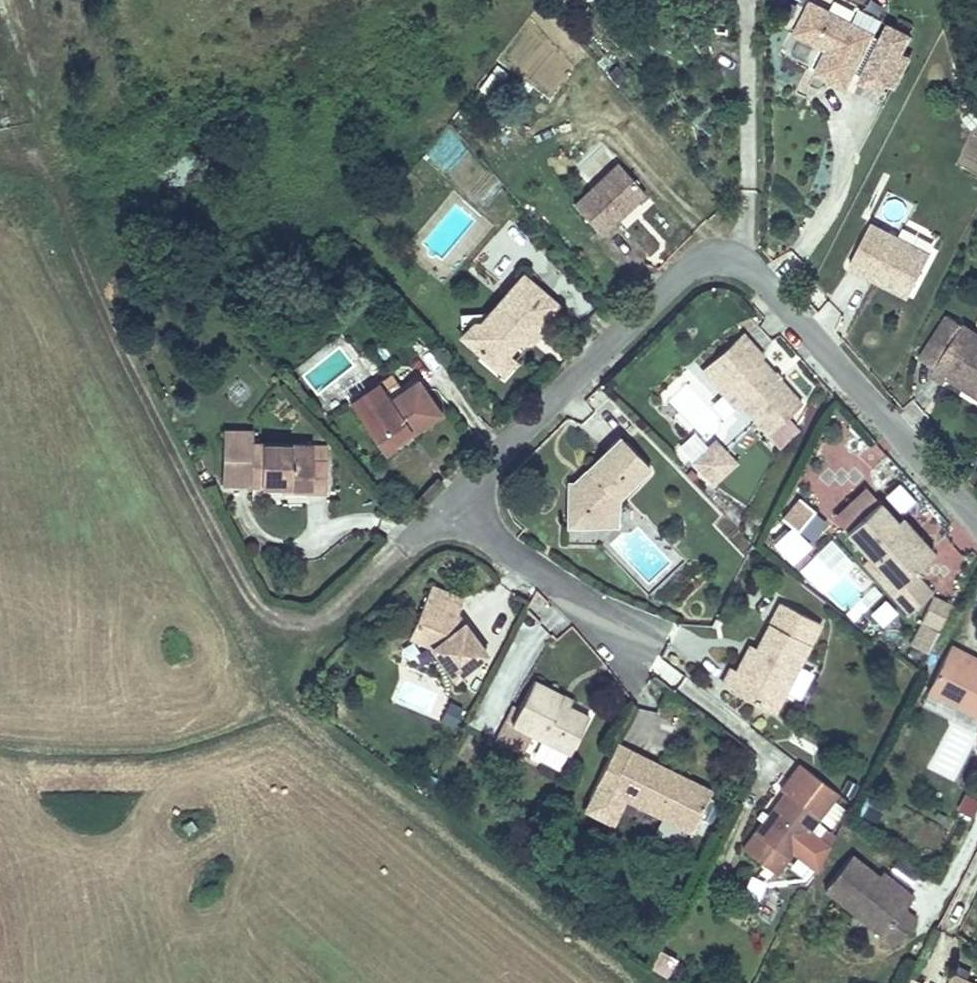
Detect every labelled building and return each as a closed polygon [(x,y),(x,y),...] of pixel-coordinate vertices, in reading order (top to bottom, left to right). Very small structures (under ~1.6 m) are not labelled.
[(873,35),(808,2),(793,32),(827,49),(815,73),(845,89),(853,73),(882,89),(885,85),(894,90),(910,60),(901,54),(909,39),(889,27),(881,43),(872,37),(873,35)] [(496,99),(508,71),(492,65),(480,92),(496,99)] [(601,234),(645,194),(618,164),(574,204),(601,234)] [(878,281),(882,272),(910,286),(927,252),(867,224),(847,266),(878,281)] [(906,295),(910,286),(882,272),(878,281),(906,295)] [(529,326),(534,330),(557,306),(526,276),(492,310),(484,318),(469,318),(473,332),(468,343),(480,355),(509,357),(521,344),(516,340),(529,326)] [(461,308),(455,330),(468,343),(473,332),(469,318),(484,318),(492,310),(461,308)] [(946,315),(918,357),(936,369),(931,376),(947,386),(952,380),(976,397),(976,330),(965,322),(962,326),(946,315)] [(540,336),(534,330),(529,326),(516,340),(521,344),(526,349),(540,336)] [(737,341),(758,365),(772,353),(751,329),(737,341)] [(709,365),(731,389),(742,380),(759,401),(757,403),(779,430),(812,399),(772,353),(758,365),(737,341),(709,365)] [(515,362),(509,357),(480,355),(501,375),(515,362)] [(382,453),(393,445),(388,439),(407,426),(412,433),(438,415),(412,378),(397,389),(385,374),(345,402),(382,453)] [(749,409),(757,403),(759,401),(742,380),(731,389),(749,409)] [(407,426),(388,439),(393,445),(412,433),(407,426)] [(226,473),(247,474),(247,486),(274,487),(308,489),(308,493),(323,494),(323,463),(308,461),(308,446),(249,442),(250,434),(221,432),(219,459),(227,460),(226,473)] [(689,462),(713,486),(737,461),(713,438),(689,462)] [(566,487),(566,528),(590,530),(619,501),(642,478),(650,471),(619,439),(605,453),(573,484),(566,487)] [(226,473),(227,460),(219,459),(218,485),(247,486),(247,474),(226,473)] [(898,516),(915,505),(902,485),(885,496),(898,516)] [(617,531),(619,501),(590,530),(617,531)] [(895,525),(879,506),(846,533),(871,562),(866,566),(906,612),(930,592),(912,572),(932,555),(918,539),(912,545),(895,525)] [(895,525),(912,545),(918,539),(902,520),(895,525)] [(830,542),(800,573),(854,625),(884,594),(830,542)] [(484,653),(478,644),(456,613),(463,601),(432,586),(412,628),(437,640),(433,648),(440,658),(452,676),(484,653)] [(942,629),(952,608),(935,599),(925,619),(942,629)] [(883,630),(898,615),(885,601),(870,616),(883,630)] [(735,669),(730,667),(720,685),(775,714),(822,625),(779,602),(755,646),(741,673),(735,669)] [(408,636),(433,648),(437,640),(412,628),(408,636)] [(755,646),(749,642),(735,669),(741,673),(755,646)] [(961,658),(965,651),(951,644),(924,698),(976,724),(976,665),(961,658)] [(961,658),(976,665),(976,657),(965,651),(961,658)] [(440,718),(451,686),(400,669),(389,702),(440,718)] [(560,703),(565,694),(535,678),(513,725),(570,752),(588,716),(560,703)] [(617,741),(594,784),(610,792),(632,749),(617,741)] [(632,749),(610,792),(594,784),(581,810),(612,825),(625,800),(661,818),(653,833),(679,847),(687,832),(691,834),(706,805),(674,789),(681,774),(632,749)] [(780,788),(785,791),(755,830),(791,858),(795,853),(820,872),(831,845),(812,831),(839,795),(798,764),(780,788)] [(681,774),(674,789),(706,805),(713,791),(681,774)] [(876,825),(883,806),(864,799),(857,818),(876,825)] [(778,875),(791,858),(755,830),(742,848),(778,875)] [(901,912),(907,904),(875,878),(849,857),(824,888),(894,945),(912,921),(901,912)] [(880,873),(875,878),(907,904),(911,899),(880,873)] [(765,889),(756,914),(772,919),(780,894),(765,889)] [(667,975),(679,958),(661,946),(649,963),(667,975)] [(949,971),(943,982),(974,982),(949,971)]
